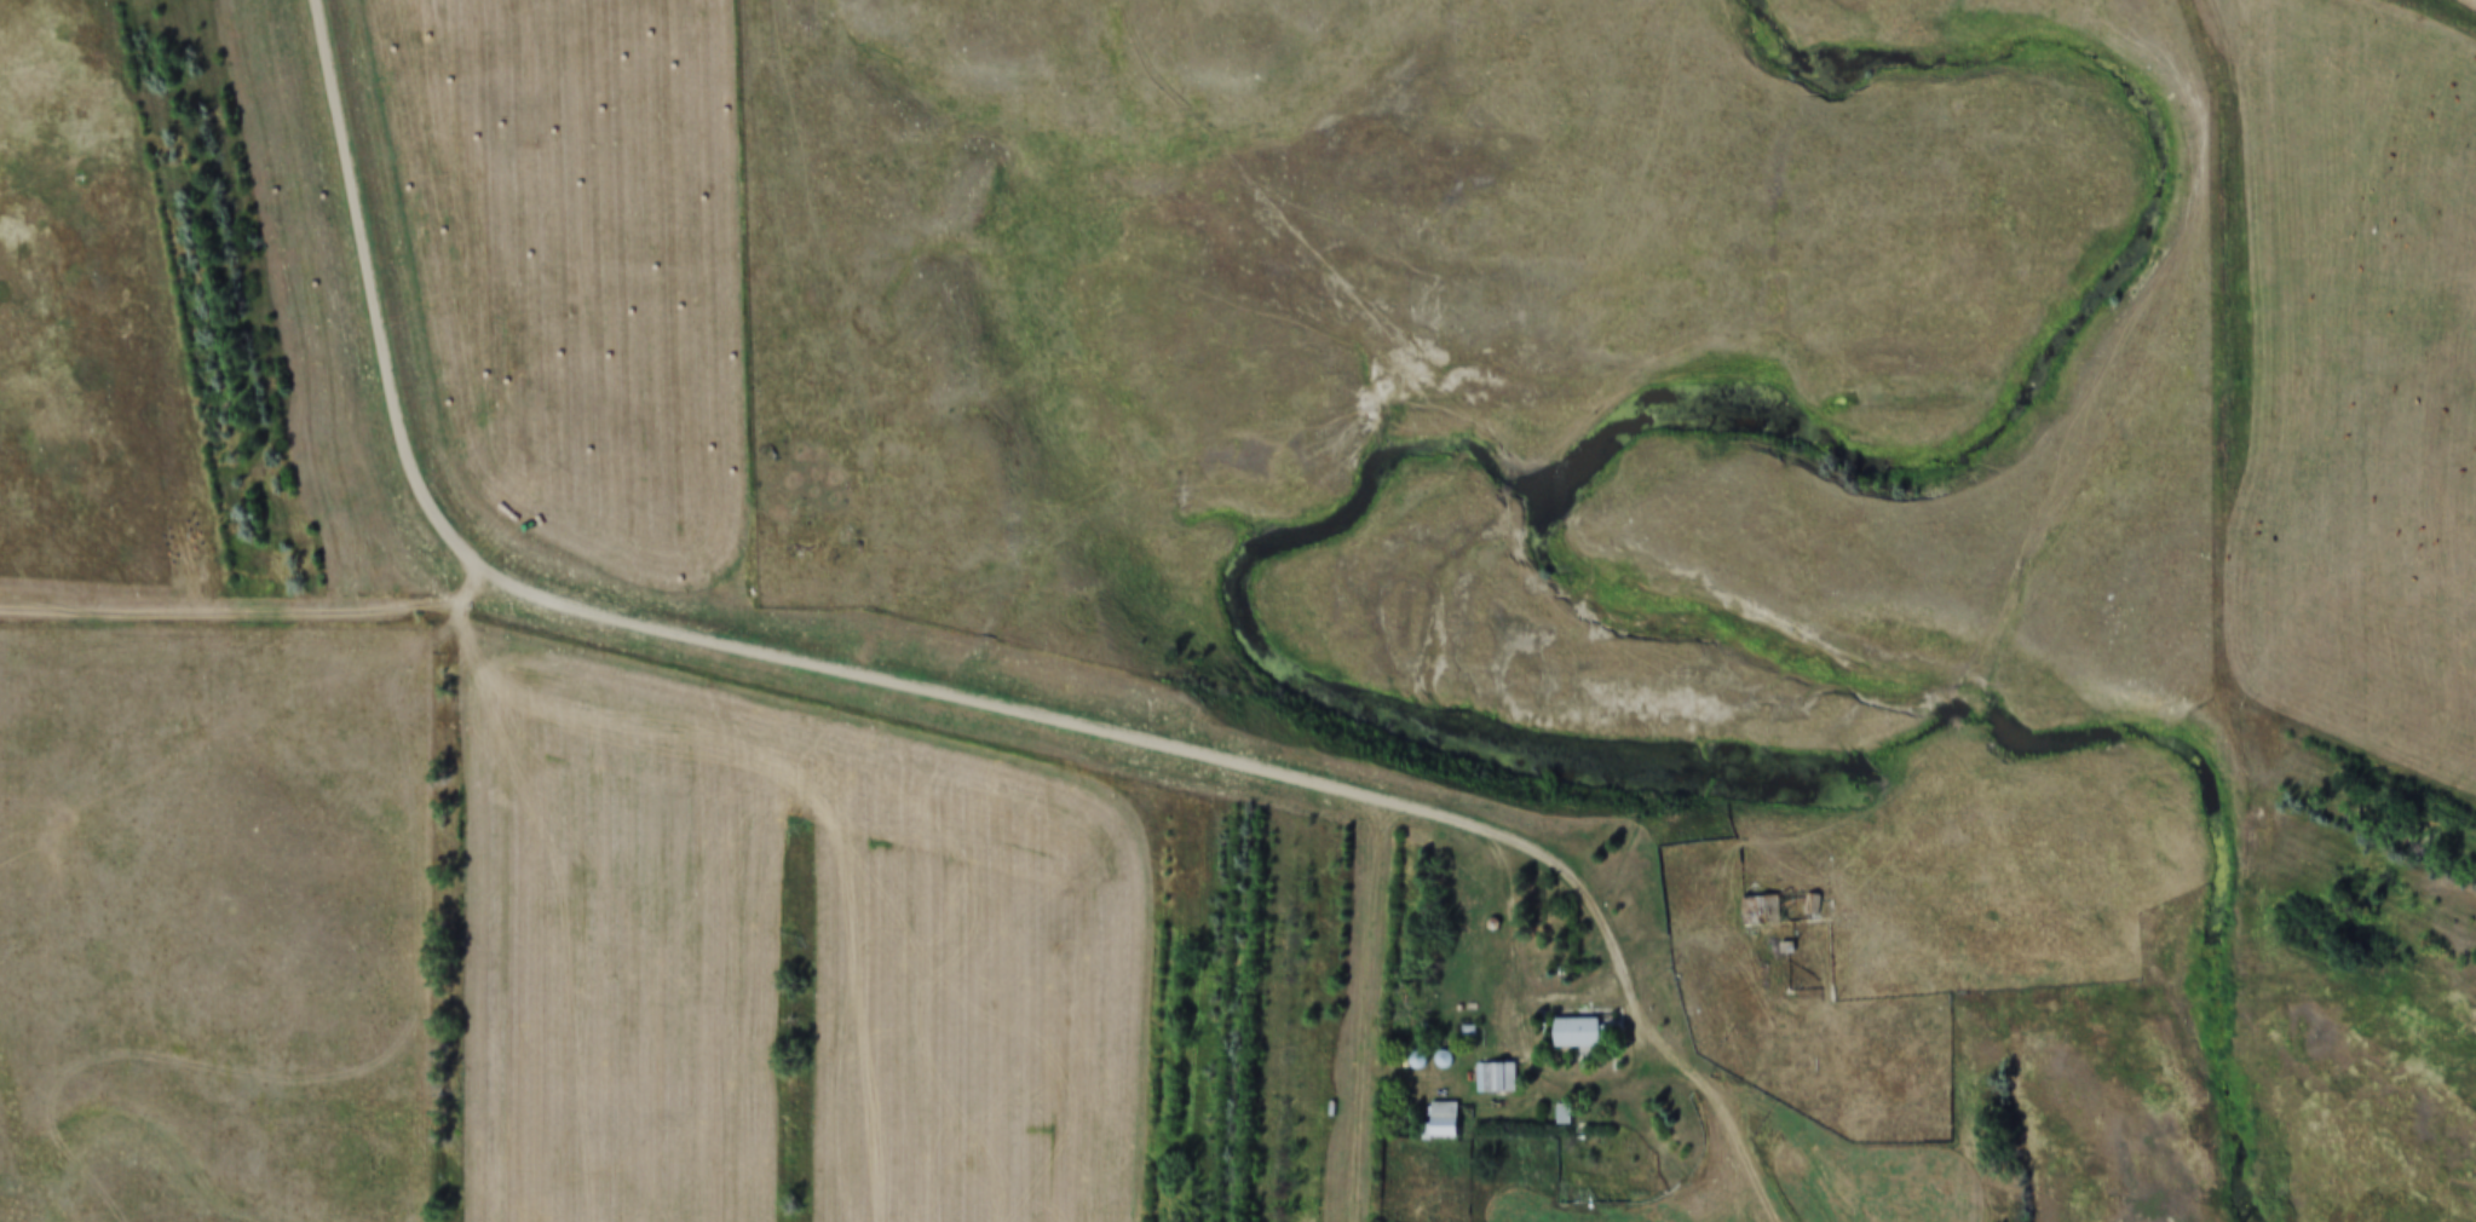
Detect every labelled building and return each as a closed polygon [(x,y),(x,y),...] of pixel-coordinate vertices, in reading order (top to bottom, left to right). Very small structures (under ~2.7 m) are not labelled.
[(1775,907),(1804,906),(1804,893),(1740,896),(1741,924),(1776,923),(1775,907)] [(1551,1019),(1551,1046),(1597,1046),(1597,1019),(1551,1019)] [(1513,1062),(1475,1062),(1475,1092),(1513,1092),(1513,1062)] [(1454,1137),(1454,1102),(1428,1102),(1428,1137),(1454,1137)]
